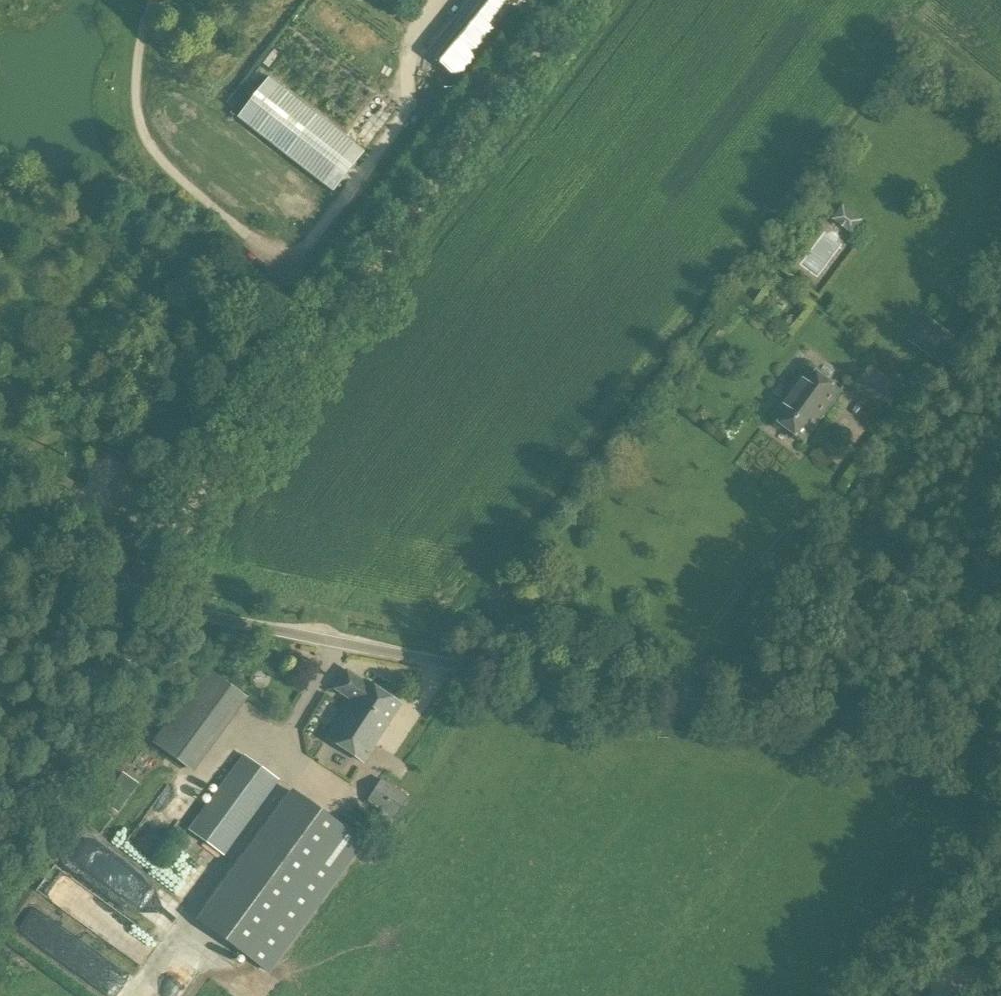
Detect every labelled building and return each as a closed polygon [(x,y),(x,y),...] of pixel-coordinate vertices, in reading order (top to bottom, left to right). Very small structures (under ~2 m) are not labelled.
[(421,56),(457,85),(527,0),(467,0),(421,56)] [(333,192),(365,151),(270,77),(238,119),(333,192)] [(880,406),(896,384),(869,365),(854,387),(880,406)] [(803,441),(840,391),(807,368),(771,417),(803,441)] [(187,768),(241,694),(208,669),(153,743),(187,768)] [(365,681),(347,670),(335,689),(352,700),(327,739),(364,763),(402,705),(365,681)] [(224,855),(278,781),(245,756),(190,830),(224,855)] [(117,813),(138,784),(125,775),(105,804),(117,813)] [(394,818),(407,798),(380,780),(367,801),(394,818)] [(266,971),(361,841),(298,794),(202,924),(266,971)]
